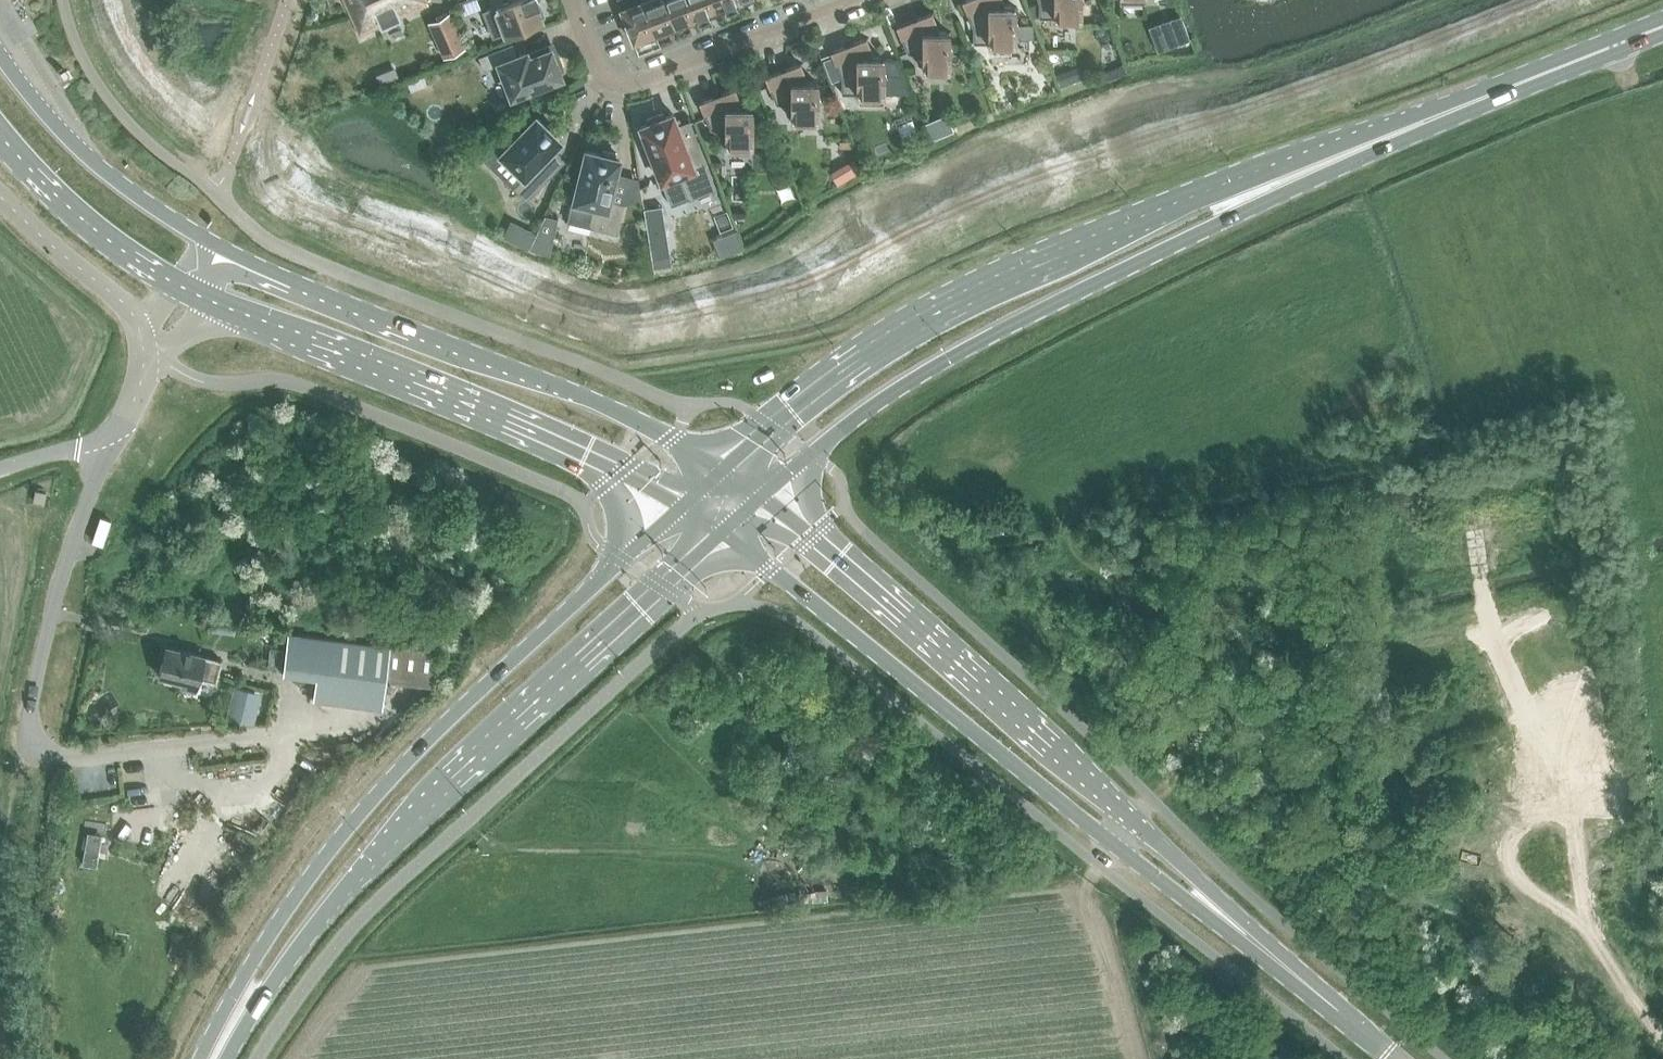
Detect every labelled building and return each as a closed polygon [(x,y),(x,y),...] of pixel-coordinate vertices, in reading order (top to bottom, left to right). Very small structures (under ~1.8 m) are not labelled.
[(429,3),(427,0),(345,0),(360,33),(408,12),(429,3)] [(484,10),(493,35),(503,31),(503,32),(542,17),(541,16),(544,15),(538,0),(491,0),(493,6),(484,10)] [(641,0),(639,0),(620,8),(633,41),(653,33),(641,0)] [(653,33),(675,25),(665,0),(641,0),(653,33)] [(675,25),(695,17),(695,18),(697,18),(690,0),(665,0),(675,25)] [(697,18),(717,10),(713,0),(690,0),(697,18)] [(717,10),(737,3),(736,0),(713,0),(717,10)] [(972,42),(990,42),(990,52),(1010,52),(1010,42),(1014,42),(1014,6),(1004,6),(1002,0),(965,0),(962,1),(972,27),(972,42)] [(1038,17),(1080,17),(1080,0),(1038,0),(1038,2),(1038,17)] [(450,12),(428,21),(443,56),(465,46),(450,12)] [(907,52),(921,52),(922,67),(948,67),(948,32),(939,32),(931,13),(897,26),(907,52)] [(1182,20),(1156,30),(1162,47),(1188,37),(1182,20)] [(841,77),(841,93),(859,93),(859,102),(879,102),(879,93),(882,93),(882,57),(873,57),(866,38),(831,51),(841,77)] [(471,42),(467,44),(470,52),(478,49),(476,45),(471,42)] [(478,56),(483,69),(499,63),(511,94),(538,84),(540,88),(557,81),(555,77),(560,75),(558,70),(562,69),(556,52),(552,53),(550,48),(528,57),(526,51),(517,55),(512,42),(478,56)] [(790,103),(790,118),(817,118),(816,82),(807,82),(800,63),(765,77),(775,103),(790,103)] [(1080,66),(1055,75),(1060,87),(1084,77),(1080,66)] [(394,67),(375,74),(380,87),(399,79),(394,67)] [(710,128),(724,128),(724,143),(728,143),(728,153),(748,153),(748,143),(751,143),(751,107),(741,107),(734,89),(700,102),(710,128)] [(648,122),(640,125),(670,205),(689,197),(715,187),(697,141),(685,146),(677,125),(672,113),(664,116),(662,112),(646,118),(648,122)] [(558,137),(561,134),(549,122),(546,125),(535,115),(499,153),(523,176),(513,187),(526,200),(556,169),(544,157),(560,140),(558,137)] [(585,150),(568,220),(589,226),(616,232),(623,204),(609,201),(614,178),(619,158),(615,157),(616,153),(601,149),(600,153),(585,150)] [(852,158),(841,164),(848,177),(859,171),(852,158)] [(512,221),(504,236),(527,247),(535,232),(512,221)] [(538,230),(529,247),(549,255),(554,234),(538,230)] [(666,230),(648,233),(653,265),(671,263),(666,230)] [(734,230),(712,239),(718,255),(740,246),(734,230)] [(33,501),(43,503),(45,493),(35,491),(33,501)] [(92,540),(95,542),(100,543),(102,544),(110,519),(100,516),(92,540)] [(237,614),(210,611),(208,630),(234,633),(237,614)] [(386,679),(434,684),(438,652),(390,646),(305,635),(288,633),(284,670),(299,672),(300,667),(317,669),(314,693),(384,703),(386,679)] [(205,654),(205,655),(167,646),(160,674),(181,681),(181,686),(195,690),(199,677),(215,680),(220,659),(205,654)] [(262,692),(234,685),(226,716),(253,724),(262,692)] [(102,836),(87,833),(81,864),(96,867),(102,836)]
